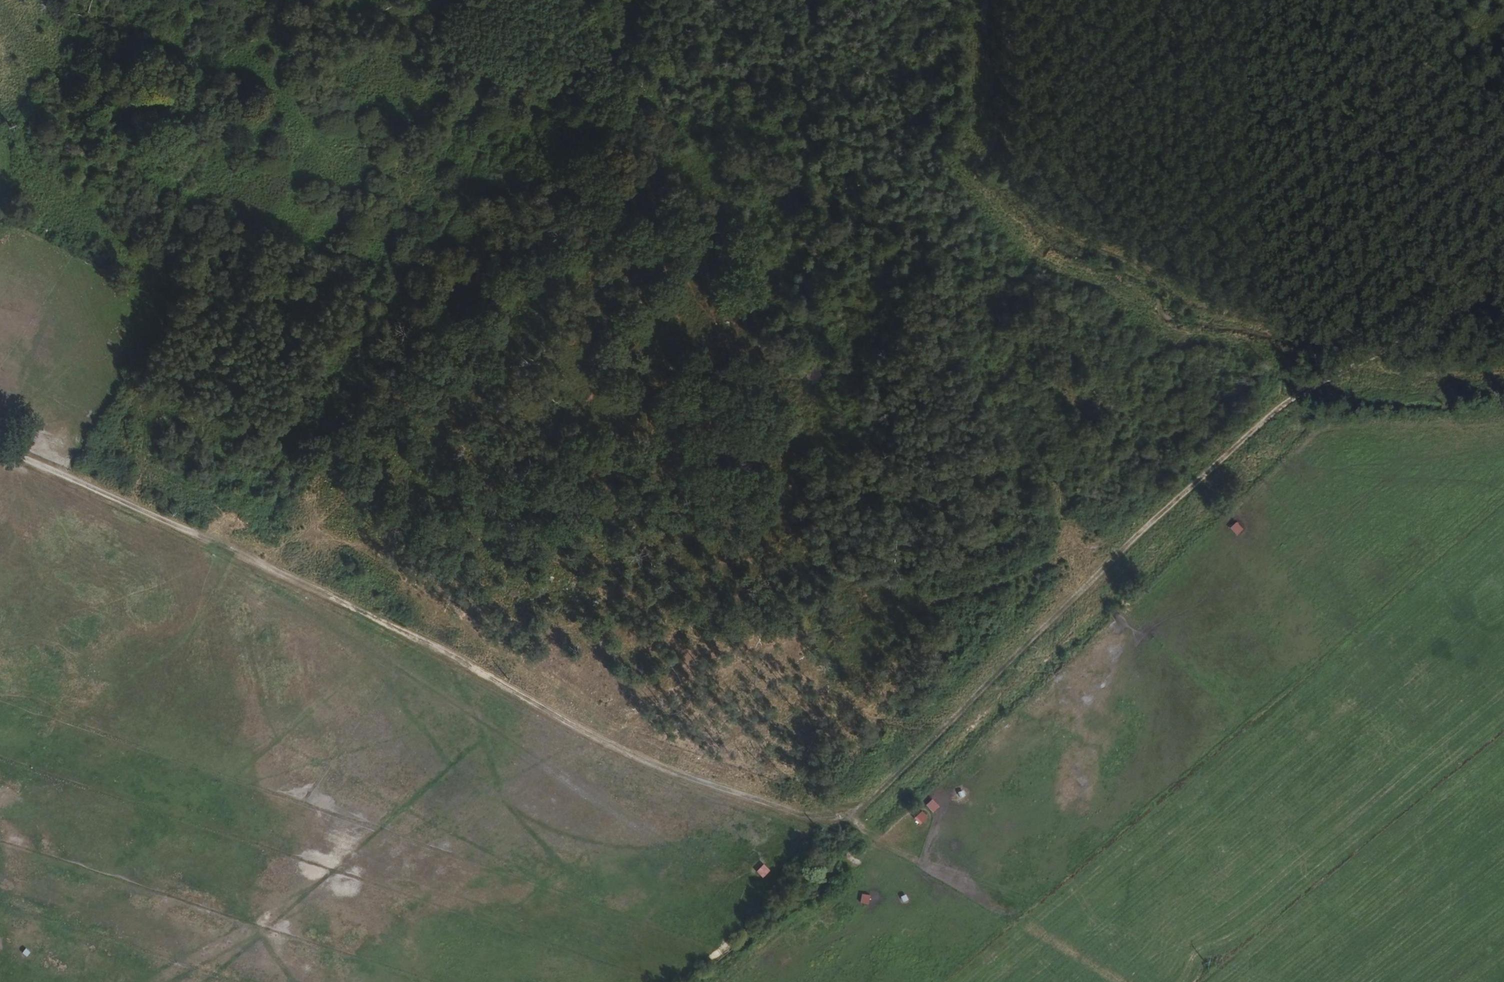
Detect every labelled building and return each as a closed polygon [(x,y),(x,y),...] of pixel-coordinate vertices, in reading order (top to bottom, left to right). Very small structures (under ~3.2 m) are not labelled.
[(1236,535),(1242,528),(1235,521),(1228,528),(1236,535)] [(939,808),(932,800),(926,805),(933,813),(939,808)] [(928,818),(922,812),(914,819),(920,825),(928,818)] [(770,871),(763,865),(756,872),(762,879),(770,871)] [(870,896),(862,894),(860,903),(868,905),(870,896)]
